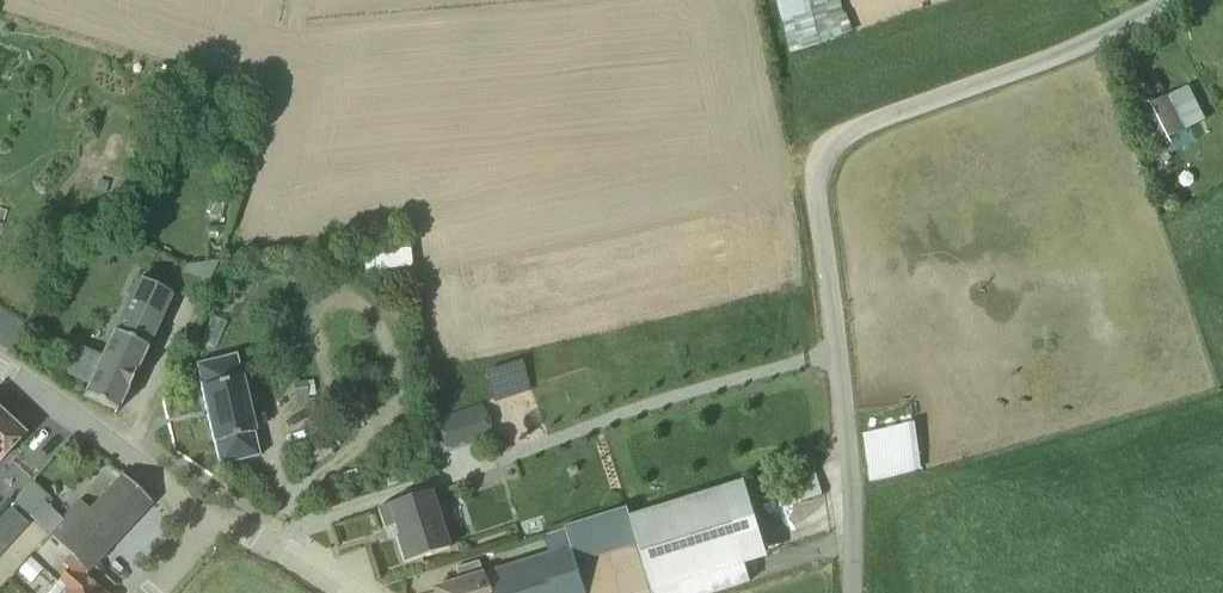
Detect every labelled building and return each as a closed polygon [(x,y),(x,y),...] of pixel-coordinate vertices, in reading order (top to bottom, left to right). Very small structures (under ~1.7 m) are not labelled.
[(784,56),(817,49),(807,0),(777,0),(773,1),(784,56)] [(1157,97),(1130,110),(1148,145),(1175,131),(1157,97)] [(416,249),(367,251),(368,270),(417,268),(416,249)] [(171,291),(197,304),(218,262),(184,266),(171,291)] [(87,386),(82,396),(117,414),(115,413),(169,297),(135,280),(98,357),(79,348),(74,349),(62,374),(87,386)] [(194,367),(217,468),(257,459),(258,458),(255,433),(235,356),(195,366),(194,367)] [(522,364),(486,377),(496,404),(532,391),(522,364)] [(429,436),(435,456),(488,440),(479,411),(432,425),(435,434),(429,436)] [(25,436),(22,433),(22,427),(15,421),(9,422),(0,413),(0,463),(25,436)] [(928,433),(874,443),(882,490),(936,480),(928,433)] [(85,574),(149,503),(122,478),(88,510),(77,501),(60,519),(61,522),(47,538),(85,574)] [(49,501),(29,483),(11,503),(30,521),(31,522),(49,501)] [(746,485),(632,521),(630,515),(566,534),(585,592),(731,592),(752,587),(747,570),(769,563),(746,485)] [(427,497),(375,514),(381,533),(390,530),(394,542),(392,542),(400,568),(445,553),(446,553),(427,497)] [(28,526),(7,507),(0,516),(0,555),(28,526)] [(566,534),(539,542),(544,557),(570,550),(566,534)] [(570,550),(478,577),(476,566),(452,574),(455,587),(436,592),(584,592),(570,550)] [(60,564),(66,571),(56,582),(56,584),(68,592),(101,592),(82,577),(85,574),(67,557),(60,564)] [(42,571),(30,560),(16,574),(29,585),(42,571)] [(56,584),(48,592),(68,592),(56,584)]
